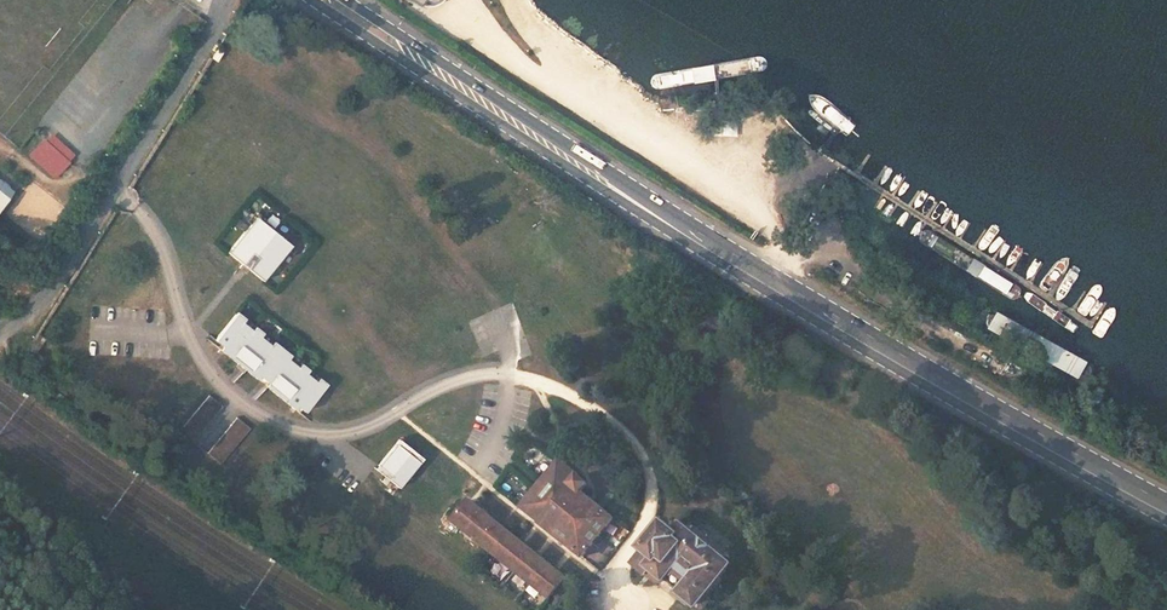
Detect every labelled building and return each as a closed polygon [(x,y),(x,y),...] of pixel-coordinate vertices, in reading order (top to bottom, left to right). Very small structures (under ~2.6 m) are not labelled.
[(723,135),(737,136),(737,126),(724,125),(723,135)] [(39,139),(64,159),(69,153),(45,132),(39,139)] [(26,154),(50,175),(64,159),(39,139),(26,154)] [(16,196),(0,179),(0,211),(16,196)] [(293,240),(258,211),(229,246),(264,275),(293,240)] [(326,380),(238,306),(212,337),(301,411),(326,380)] [(1004,321),(999,334),(1020,343),(1026,330),(1004,321)] [(221,403),(209,393),(188,419),(200,428),(221,403)] [(246,424),(235,414),(213,440),(225,450),(246,424)] [(421,458),(397,439),(374,466),(397,486),(421,458)] [(575,474),(556,457),(517,504),(538,521),(579,555),(611,517),(579,491),(586,483),(575,474)] [(563,576),(468,497),(453,517),(547,595),(563,576)] [(675,533),(662,524),(631,563),(651,580),(653,581),(655,582),(656,582),(658,581),(660,581),(661,580),(662,578),(663,577),(697,605),(704,606),(710,597),(708,593),(721,576),(719,573),(727,564),(682,525),(675,533)] [(523,592),(530,584),(517,573),(510,582),(523,592)]
